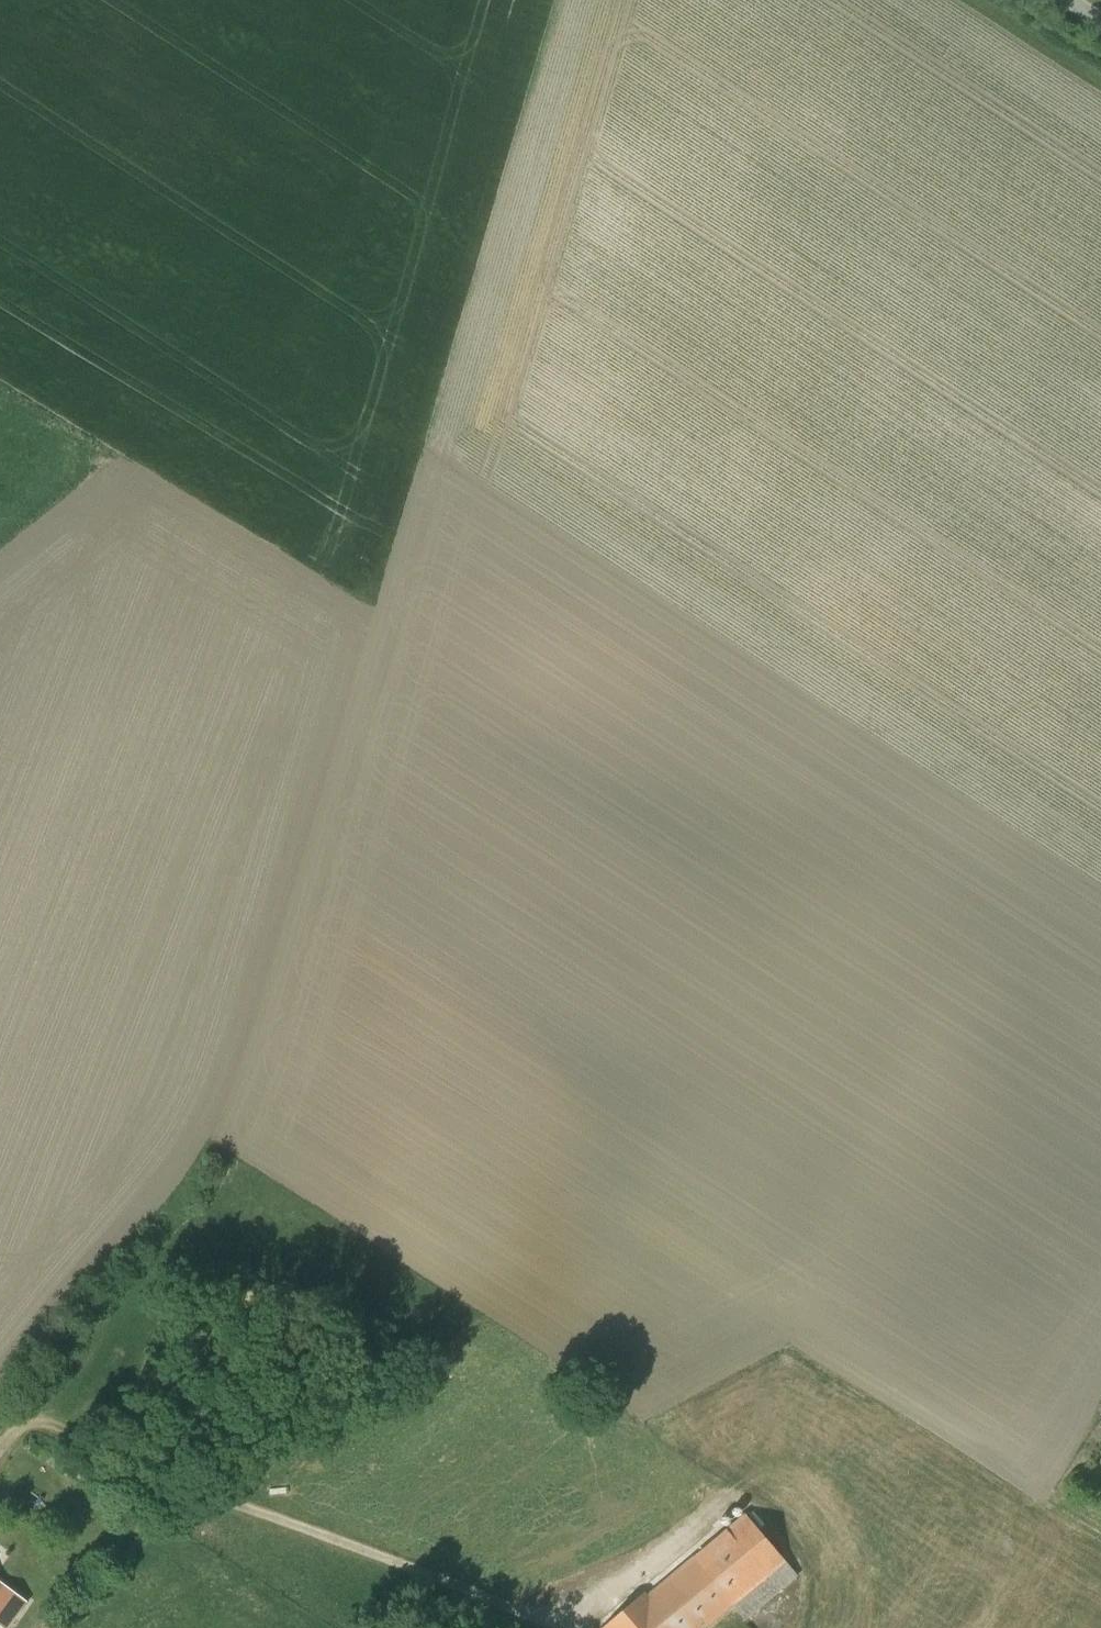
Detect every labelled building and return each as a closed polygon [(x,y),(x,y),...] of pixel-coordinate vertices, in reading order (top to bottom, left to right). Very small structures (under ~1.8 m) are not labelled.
[(797,1576),(746,1516),(694,1559),(733,1605),(745,1619),(797,1576)] [(647,1597),(645,1596),(672,1627),(704,1627),(733,1605),(694,1559),(694,1558),(647,1597)] [(5,1627),(6,1627),(25,1602),(4,1587),(0,1592),(0,1624),(5,1627)] [(645,1596),(644,1597),(642,1595),(604,1627),(672,1627),(645,1596)]
